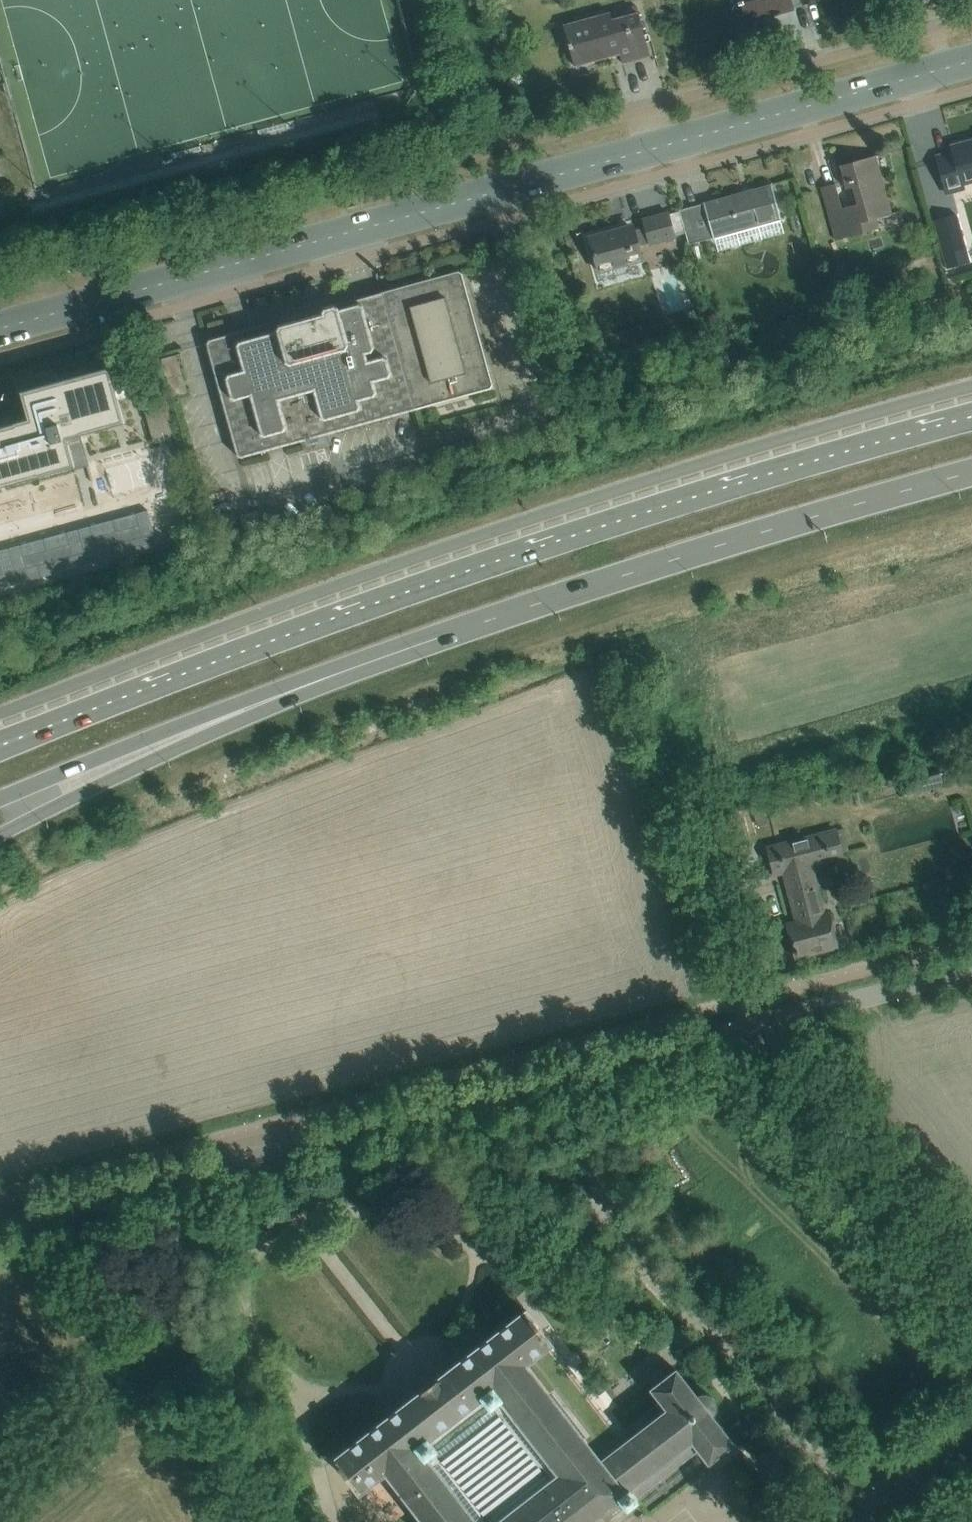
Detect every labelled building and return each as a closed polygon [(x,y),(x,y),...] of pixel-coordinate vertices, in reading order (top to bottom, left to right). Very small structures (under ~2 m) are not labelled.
[(737,3),(736,4),(734,5),(733,6),(732,7),(731,8),(731,10),(731,12),(731,13),(731,14),(732,16),(733,18),(734,19),(735,20),(736,20),(738,21),(740,21),(742,21),(746,20),(766,14),(766,13),(775,10),(777,14),(791,10),(790,6),(800,3),(801,4),(815,0),(740,0),(741,1),(737,2),(737,3)] [(649,55),(644,36),(637,12),(611,20),(609,13),(563,26),(574,66),(612,55),(610,48),(617,46),(622,63),(649,55)] [(10,57),(6,40),(0,41),(0,59),(10,57)] [(971,181),(971,141),(949,148),(950,153),(937,157),(947,193),(965,188),(963,184),(971,181)] [(893,214),(882,175),(877,156),(842,165),(849,189),(854,187),(859,203),(842,208),(836,184),(822,187),(837,240),(880,228),(877,219),(893,214)] [(780,220),(775,203),(770,184),(702,202),(712,238),(780,220)] [(616,230),(589,237),(598,271),(618,266),(642,259),(639,245),(649,242),(650,244),(657,242),(675,237),(674,236),(685,233),(679,211),(668,214),(668,212),(643,219),(645,228),(634,231),(634,230),(617,234),(616,230)] [(971,239),(971,220),(958,215),(948,241),(968,249),(971,239)] [(404,285),(380,291),(381,293),(412,408),(413,407),(414,410),(418,409),(438,403),(441,399),(440,397),(467,390),(467,392),(472,394),(491,389),(493,385),(488,365),(484,363),(474,365),(472,359),(473,358),(480,353),(484,352),(471,305),(467,306),(459,304),(457,305),(456,298),(465,296),(468,291),(463,273),(458,270),(439,275),(436,280),(436,281),(409,288),(409,287),(404,285)] [(412,408),(381,293),(364,298),(364,296),(361,297),(358,301),(358,303),(352,305),(352,303),(351,302),(350,301),(349,301),(348,301),(347,301),(346,302),(345,303),(345,304),(344,304),(344,305),(345,307),(338,309),(338,306),(333,304),(324,307),(321,311),(321,312),(259,329),(259,328),(255,326),(251,327),(252,329),(235,333),(235,331),(208,339),(206,343),(236,455),(241,457),(268,450),(268,447),(284,443),(285,445),(288,445),(290,440),(290,439),(324,429),(324,431),(329,433),(397,414),(397,412),(412,408)] [(600,350),(596,356),(592,363),(601,369),(609,356),(600,350)] [(178,351),(155,357),(166,399),(189,394),(178,351)] [(31,479),(31,478),(73,466),(73,467),(75,467),(71,454),(84,452),(80,434),(81,434),(80,433),(121,422),(121,423),(124,422),(109,366),(108,367),(108,368),(66,379),(66,378),(64,378),(64,379),(23,390),(22,389),(21,390),(28,418),(15,422),(15,423),(0,427),(0,486),(31,479)] [(0,550),(0,588),(157,546),(148,511),(0,550)] [(936,790),(946,820),(962,815),(952,785),(936,790)] [(823,915),(810,864),(841,856),(834,829),(767,847),(774,874),(783,872),(796,922),(787,924),(795,957),(836,946),(828,913),(823,915)] [(617,1435),(547,1345),(551,1342),(526,1310),(335,1458),(360,1490),(386,1470),(426,1521),(587,1521),(619,1497),(627,1506),(638,1498),(637,1496),(699,1448),(708,1461),(710,1460),(732,1442),(712,1415),(714,1413),(715,1410),(716,1407),(716,1404),(715,1401),(714,1398),(711,1396),(709,1394),(706,1394),(702,1394),(699,1394),(697,1396),(676,1369),(652,1388),(662,1400),(617,1435)] [(800,1503),(785,1514),(791,1521),(793,1521),(807,1512),(800,1503)]
